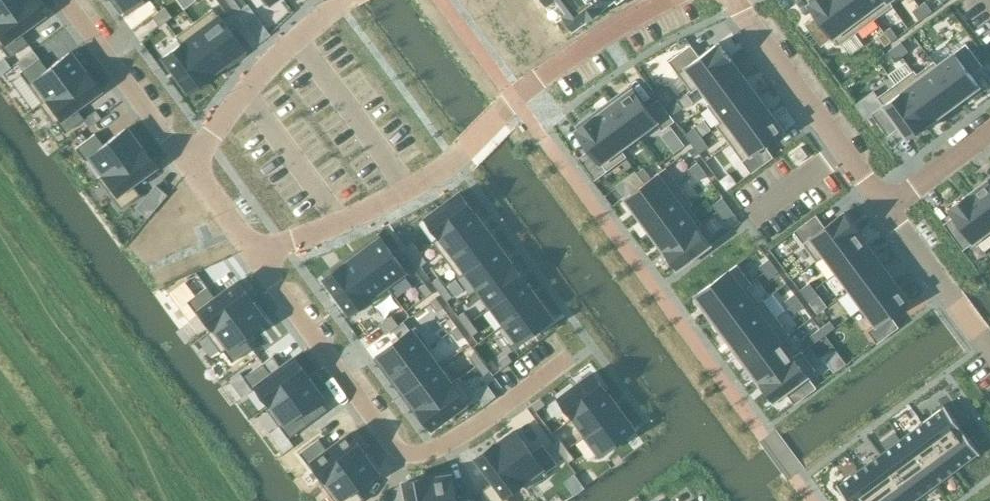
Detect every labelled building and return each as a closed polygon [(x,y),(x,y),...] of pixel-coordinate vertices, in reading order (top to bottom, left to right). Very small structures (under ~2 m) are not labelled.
[(0,16),(0,46),(8,57),(27,43),(19,32),(42,15),(31,0),(22,0),(0,16)] [(22,0),(0,0),(0,16),(22,0)] [(125,10),(139,0),(118,0),(125,10)] [(227,3),(234,13),(240,8),(234,0),(231,0),(227,3)] [(240,8),(246,4),(243,0),(234,0),(240,8)] [(567,26),(596,5),(600,10),(613,0),(548,0),(567,26)] [(805,24),(821,46),(833,37),(839,45),(857,32),(834,0),(814,0),(809,4),(817,15),(805,24)] [(857,32),(875,19),(861,0),(834,0),(857,32)] [(875,19),(892,6),(893,5),(889,0),(888,1),(888,0),(861,0),(875,19)] [(925,1),(919,6),(926,16),(933,11),(925,1)] [(919,6),(913,11),(920,21),(926,16),(919,6)] [(164,7),(158,12),(165,21),(171,16),(164,7)] [(197,19),(193,23),(222,63),(242,49),(212,8),(197,19)] [(158,12),(151,16),(159,26),(165,21),(158,12)] [(193,23),(175,36),(180,44),(181,43),(205,76),(222,63),(193,23)] [(891,27),(884,32),(891,42),(898,37),(891,27)] [(884,32),(878,36),(885,46),(891,42),(884,32)] [(691,45),(669,61),(691,91),(692,92),(700,86),(699,85),(732,60),(719,42),(700,56),(691,45)] [(901,42),(895,46),(902,56),(909,51),(901,42)] [(949,42),(930,56),(934,61),(937,65),(936,66),(961,99),(979,86),(971,74),(982,66),(966,44),(956,52),(949,42)] [(180,44),(162,57),(186,90),(205,76),(181,43),(180,44)] [(895,46),(889,51),(896,61),(902,56),(895,46)] [(38,58),(19,72),(41,102),(41,103),(83,72),(69,52),(47,69),(38,58)] [(732,60),(699,85),(700,86),(711,102),(712,102),(745,78),(732,60)] [(917,74),(916,75),(944,112),(961,99),(936,66),(937,65),(934,61),(933,62),(917,74)] [(913,71),(896,84),(926,125),(944,112),(916,75),(917,74),(914,70),(913,71)] [(41,102),(38,104),(61,135),(83,119),(75,107),(98,91),(84,71),(83,72),(41,103),(41,102)] [(711,102),(707,104),(708,105),(720,122),(721,123),(758,95),(745,78),(712,102),(711,102)] [(883,105),(872,114),(888,136),(899,127),(908,139),(926,125),(896,84),(878,97),(883,105)] [(633,88),(614,102),(638,136),(657,122),(663,130),(670,124),(675,121),(659,99),(647,107),(633,88)] [(720,122),(716,125),(717,125),(730,143),(771,112),(758,95),(721,123),(720,122)] [(678,101),(668,108),(673,114),(683,107),(678,101)] [(614,102),(596,115),(621,149),(638,136),(614,102)] [(771,112),(730,143),(752,173),(774,157),(765,145),(784,131),(771,112)] [(596,115),(576,130),(590,149),(579,158),(595,180),(626,157),(626,156),(621,149),(596,115)] [(695,127),(685,134),(692,144),(702,137),(695,127)] [(94,134),(75,148),(84,160),(89,157),(102,174),(103,175),(139,148),(125,128),(103,145),(94,134)] [(674,153),(685,145),(672,128),(662,135),(674,153)] [(702,137),(692,144),(699,153),(709,146),(702,137)] [(802,146),(790,155),(796,164),(808,155),(802,146)] [(102,174),(97,178),(120,209),(139,195),(131,183),(154,166),(140,147),(139,148),(103,175),(102,174)] [(698,162),(688,169),(693,176),(703,168),(698,162)] [(663,169),(625,198),(638,216),(679,186),(666,167),(663,169)] [(643,168),(637,172),(644,182),(650,178),(643,168)] [(703,168),(693,176),(697,182),(707,175),(703,168)] [(968,194),(989,224),(989,184),(987,180),(969,194),(969,193),(968,194)] [(155,186),(146,197),(156,206),(165,195),(155,186)] [(679,186),(638,216),(651,233),(688,206),(689,206),(693,204),(692,203),(679,186)] [(460,193),(427,217),(440,235),(441,236),(474,212),(473,212),(474,212),(460,193)] [(944,224),(963,250),(974,242),(976,246),(989,236),(989,224),(968,194),(949,208),(955,216),(944,224)] [(723,197),(713,205),(717,211),(727,204),(723,197)] [(727,204),(717,211),(725,221),(734,213),(727,204)] [(688,206),(651,233),(664,251),(697,226),(698,227),(702,224),(701,223),(689,206),(688,206)] [(440,235),(433,241),(446,259),(486,230),(474,212),(441,236),(440,235)] [(816,215),(795,231),(816,261),(817,261),(825,256),(824,255),(858,230),(844,212),(825,226),(816,215)] [(697,226),(664,251),(677,269),(711,244),(698,227),(697,226)] [(486,230),(446,259),(460,277),(463,275),(467,272),(467,271),(499,247),(486,230)] [(858,230),(824,255),(825,256),(837,272),(870,248),(858,230)] [(381,238),(362,252),(389,289),(390,288),(408,274),(381,238)] [(413,242),(407,247),(414,256),(420,252),(413,242)] [(499,247),(467,271),(467,272),(479,288),(480,288),(512,264),(499,247)] [(870,248),(837,272),(850,290),(883,265),(870,248)] [(345,265),(372,301),(371,302),(374,306),(393,292),(390,288),(389,289),(362,252),(345,265)] [(420,252),(414,256),(421,266),(427,261),(420,252)] [(769,259),(759,266),(764,272),(774,265),(769,259)] [(479,288),(475,290),(476,291),(489,309),(493,307),(492,306),(525,282),(512,264),(480,288),(479,288)] [(737,264),(696,294),(710,313),(743,288),(744,289),(748,286),(752,283),(751,282),(737,264)] [(345,265),(325,279),(353,315),(371,302),(372,301),(345,265)] [(774,265),(764,272),(769,279),(778,272),(779,272),(774,265)] [(883,265),(850,290),(863,307),(896,282),(883,265)] [(439,277),(432,282),(439,291),(446,286),(439,277)] [(197,294),(188,301),(210,331),(215,328),(252,301),(253,300),(238,281),(216,298),(207,287),(197,294)] [(525,282),(492,306),(493,307),(505,323),(538,299),(525,282)] [(896,282),(863,307),(876,325),(868,330),(877,343),(899,327),(890,315),(910,301),(896,282)] [(426,283),(419,287),(426,297),(433,292),(426,283)] [(810,283),(800,290),(805,296),(814,289),(810,283)] [(446,286),(439,291),(447,301),(453,296),(446,286)] [(743,288),(710,313),(722,330),(756,305),(755,304),(759,302),(748,286),(744,289),(743,288)] [(814,289),(805,296),(809,303),(819,296),(814,289)] [(794,294),(785,301),(790,307),(800,300),(795,294),(794,294)] [(436,297),(430,302),(437,312),(443,307),(436,297)] [(538,299),(505,323),(519,342),(552,318),(538,299)] [(756,305),(722,330),(735,347),(777,317),(764,300),(763,299),(759,302),(755,304),(756,305)] [(800,300),(790,307),(795,314),(804,306),(800,300)] [(210,331),(207,332),(222,352),(224,351),(233,362),(235,360),(252,348),(244,336),(266,320),(252,301),(215,328),(210,331)] [(464,311),(458,316),(465,326),(471,321),(464,311)] [(392,315),(385,320),(392,330),(399,325),(392,315)] [(777,317),(735,347),(748,365),(782,340),(782,341),(790,335),(789,334),(777,317)] [(385,320),(379,324),(386,334),(392,330),(385,320)] [(399,325),(392,330),(399,339),(411,331),(404,321),(399,325)] [(471,321),(465,326),(472,336),(479,331),(471,321)] [(825,324),(820,328),(825,335),(835,327),(830,321),(825,324)] [(458,326),(451,331),(458,340),(465,336),(458,326)] [(399,339),(379,354),(394,373),(426,349),(426,350),(430,347),(416,327),(411,331),(399,339)] [(820,328),(811,335),(815,342),(825,335),(820,328)] [(782,340),(748,365),(761,382),(794,357),(782,341),(782,340)] [(426,349),(394,373),(406,391),(439,367),(426,350),(426,349)] [(476,351),(470,356),(477,366),(483,361),(476,351)] [(794,357),(761,382),(774,400),(786,392),(795,404),(817,387),(808,376),(816,370),(802,352),(801,351),(794,357)] [(508,354),(498,361),(503,368),(513,361),(508,354)] [(263,362),(244,377),(249,384),(253,389),(258,385),(271,403),(272,403),(308,376),(309,376),(294,357),(272,374),(263,362)] [(483,361),(477,366),(484,375),(490,370),(483,361)] [(439,367),(406,391),(419,408),(452,384),(451,383),(439,367)] [(593,373),(560,397),(574,417),(607,393),(607,392),(593,373)] [(271,403),(266,407),(289,438),(308,424),(308,423),(300,412),(322,396),(308,376),(272,403),(271,403)] [(419,408),(433,427),(474,397),(459,378),(451,383),(452,384),(419,408)] [(607,393),(574,417),(586,433),(587,434),(619,410),(607,393)] [(541,398),(531,405),(536,411),(546,404),(541,398)] [(944,407),(923,422),(940,445),(962,429),(945,405),(944,406),(944,405),(943,406),(944,407)] [(586,433),(583,436),(597,456),(634,429),(619,410),(587,434),(586,433)] [(923,422),(902,438),(919,461),(940,445),(923,422)] [(962,429),(940,445),(957,468),(978,453),(979,454),(980,454),(979,453),(980,453),(962,429)] [(515,430),(496,445),(523,481),(522,482),(528,490),(548,475),(546,472),(558,464),(543,445),(532,453),(515,430)] [(319,438),(300,453),(322,483),(364,452),(365,452),(350,433),(328,450),(319,438)] [(902,438),(881,454),(898,477),(919,461),(902,438)] [(560,439),(554,444),(561,453),(567,448),(560,439)] [(477,459),(494,481),(483,490),(491,500),(510,500),(505,494),(522,482),(523,481),(496,445),(477,459)] [(940,445),(919,461),(936,484),(957,468),(940,445)] [(567,448),(561,453),(568,463),(575,458),(567,448)] [(322,483),(336,500),(362,500),(364,499),(356,488),(378,471),(364,452),(322,483)] [(881,454),(859,469),(876,492),(898,477),(881,454)] [(919,461),(898,477),(915,500),(936,484),(919,461)] [(837,484),(837,485),(849,500),(865,500),(876,492),(859,469),(839,485),(838,483),(837,484)] [(428,479),(432,500),(456,500),(451,474),(428,479)] [(876,492),(883,500),(913,500),(915,500),(898,477),(876,492)] [(428,479),(428,478),(405,483),(408,500),(432,500),(428,479)] [(865,500),(883,500),(876,492),(865,500)]
